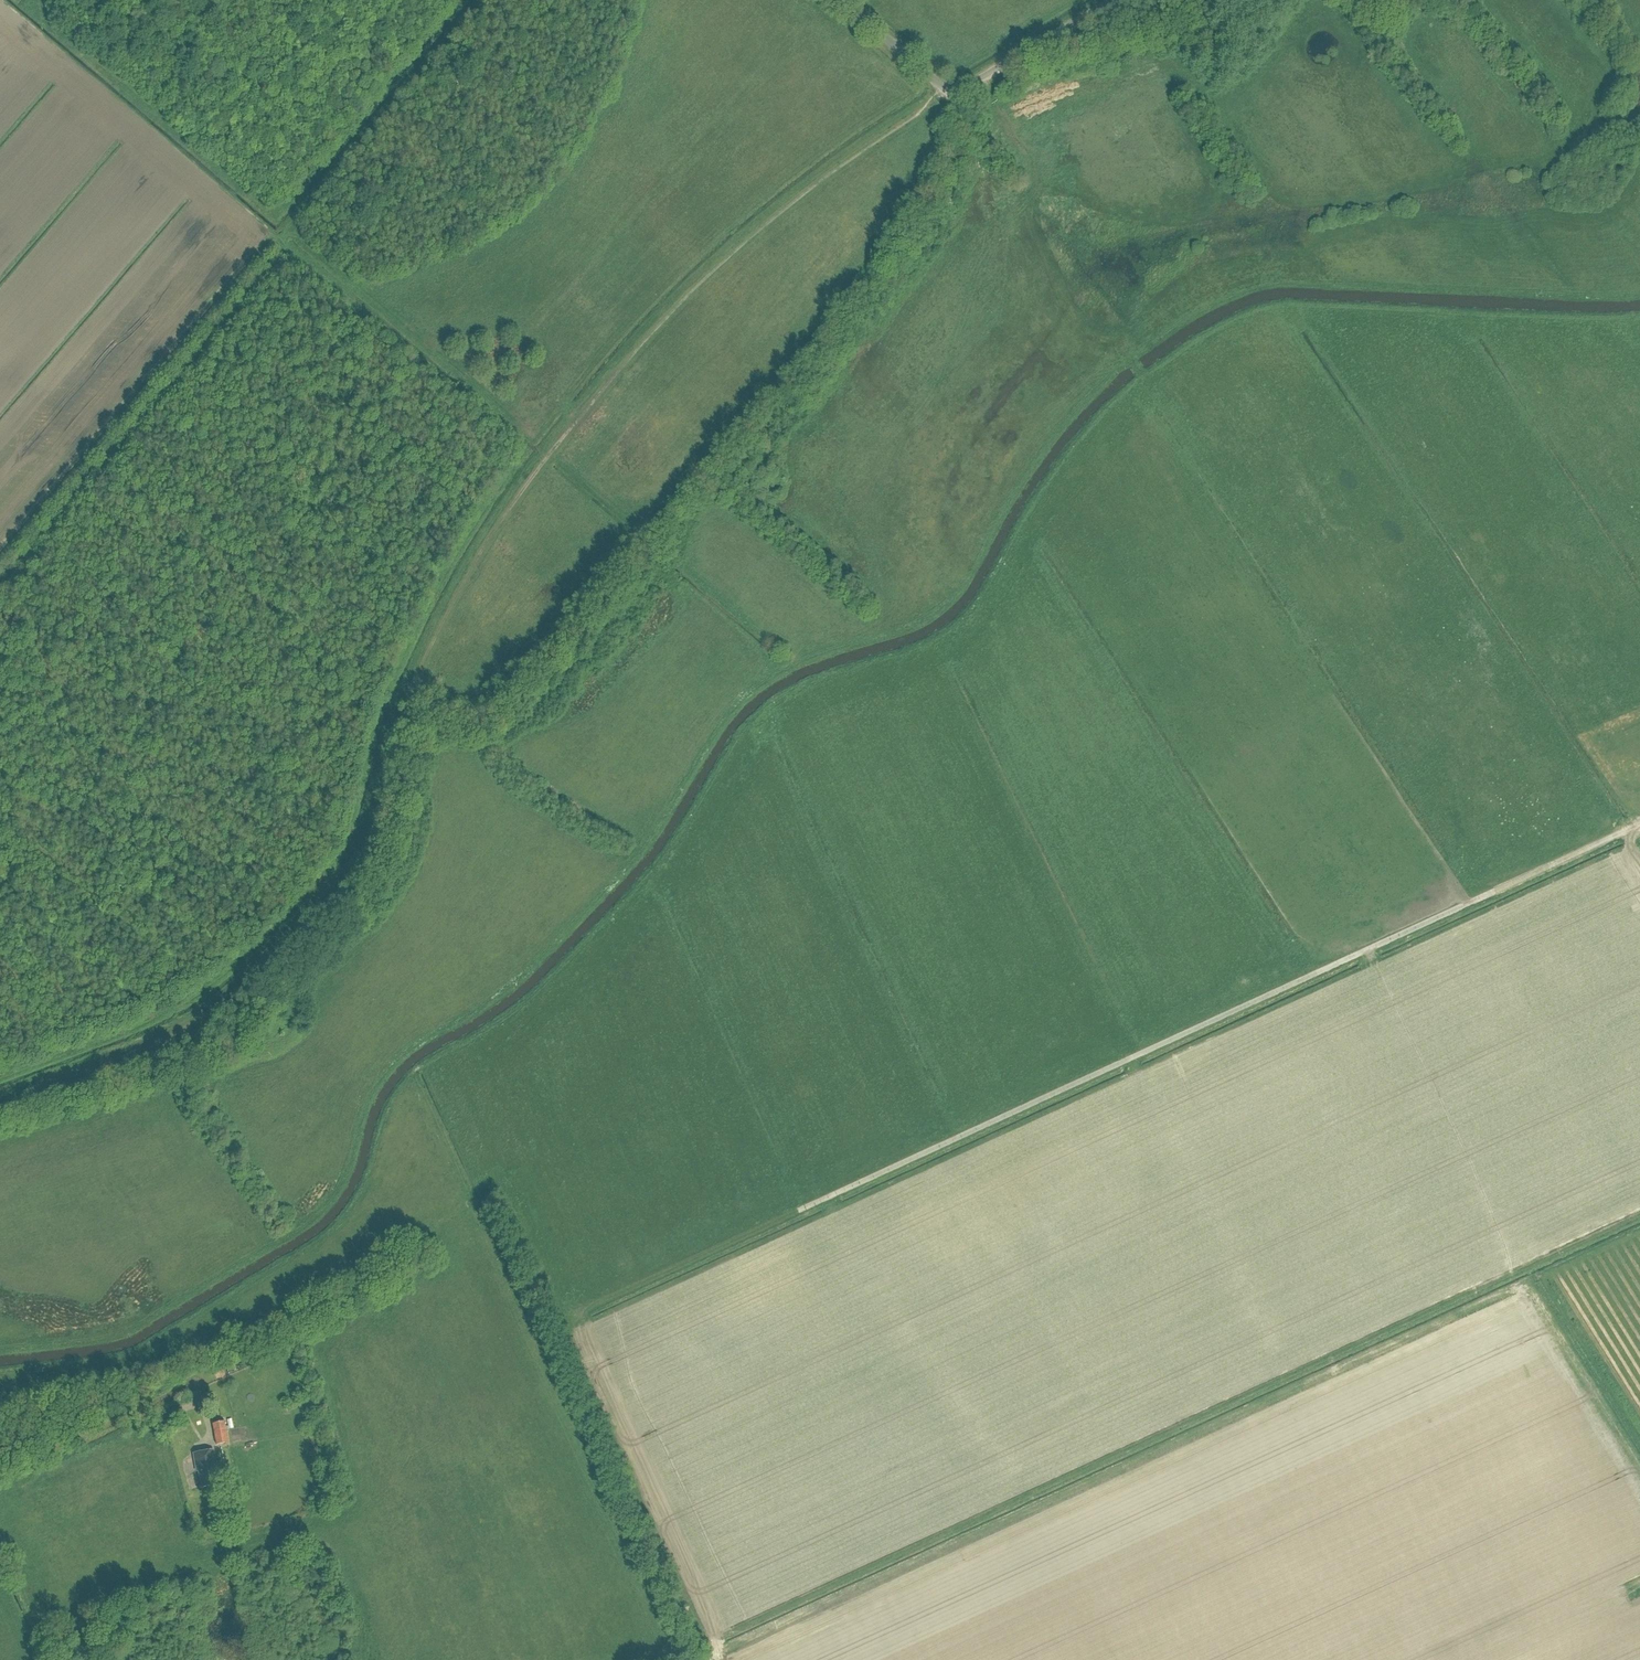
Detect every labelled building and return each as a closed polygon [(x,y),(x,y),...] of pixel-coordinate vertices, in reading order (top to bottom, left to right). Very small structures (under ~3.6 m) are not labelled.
[(248,1390),(242,1394),(246,1400),(252,1397),(248,1390)] [(303,1416),(311,1413),(306,1400),(298,1403),(303,1416)] [(216,1446),(228,1444),(225,1422),(213,1425),(216,1446)] [(199,1488),(216,1485),(211,1451),(194,1454),(199,1488)]
